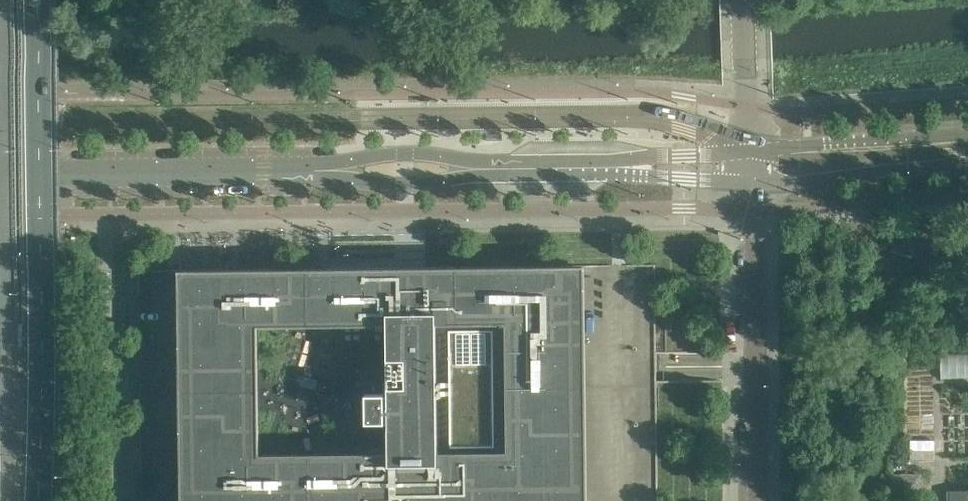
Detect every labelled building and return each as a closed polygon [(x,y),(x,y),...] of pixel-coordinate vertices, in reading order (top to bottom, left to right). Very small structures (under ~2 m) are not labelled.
[(587,264),(183,266),(185,500),(556,500),(556,486),(577,486),(576,432),(588,432),(587,264)] [(148,267),(147,285),(163,286),(164,268),(148,267)] [(967,376),(967,353),(943,353),(943,376),(967,376)] [(955,439),(957,413),(941,412),(937,456),(967,458),(967,440),(955,439)] [(948,491),(948,500),(967,500),(967,491),(948,491)]
